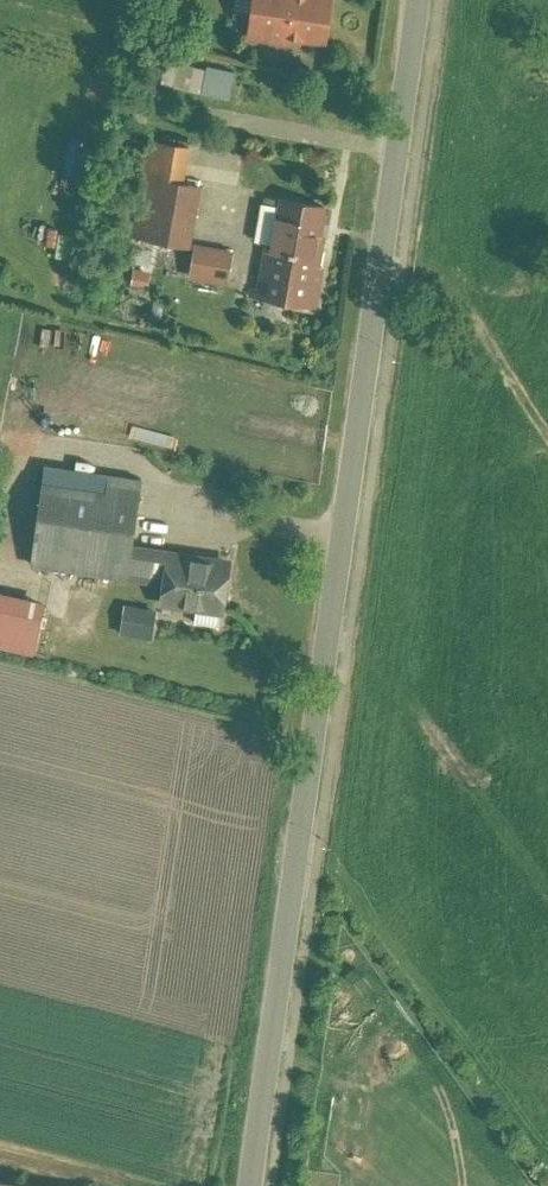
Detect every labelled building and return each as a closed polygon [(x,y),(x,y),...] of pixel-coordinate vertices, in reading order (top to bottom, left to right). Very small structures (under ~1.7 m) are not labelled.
[(247,33),(323,45),(330,0),(252,0),(247,33)] [(181,58),(176,83),(232,96),(238,70),(181,58)] [(156,136),(148,172),(183,180),(191,143),(156,136)] [(135,231),(189,242),(202,184),(183,180),(148,172),(135,231)] [(328,202),(278,193),(261,291),(310,300),(328,202)] [(232,247),(195,240),(188,273),(225,280),(232,247)] [(150,267),(134,264),(131,279),(147,282),(150,267)] [(232,556),(130,541),(139,475),(107,470),(105,488),(40,479),(28,563),(160,581),(157,600),(224,610),(232,556)] [(0,588),(0,639),(31,645),(42,597),(0,588)] [(123,600),(119,631),(153,635),(157,604),(123,600)] [(194,619),(222,622),(223,611),(195,608),(194,619)] [(0,1177),(0,1185),(66,1185),(0,1177)]
